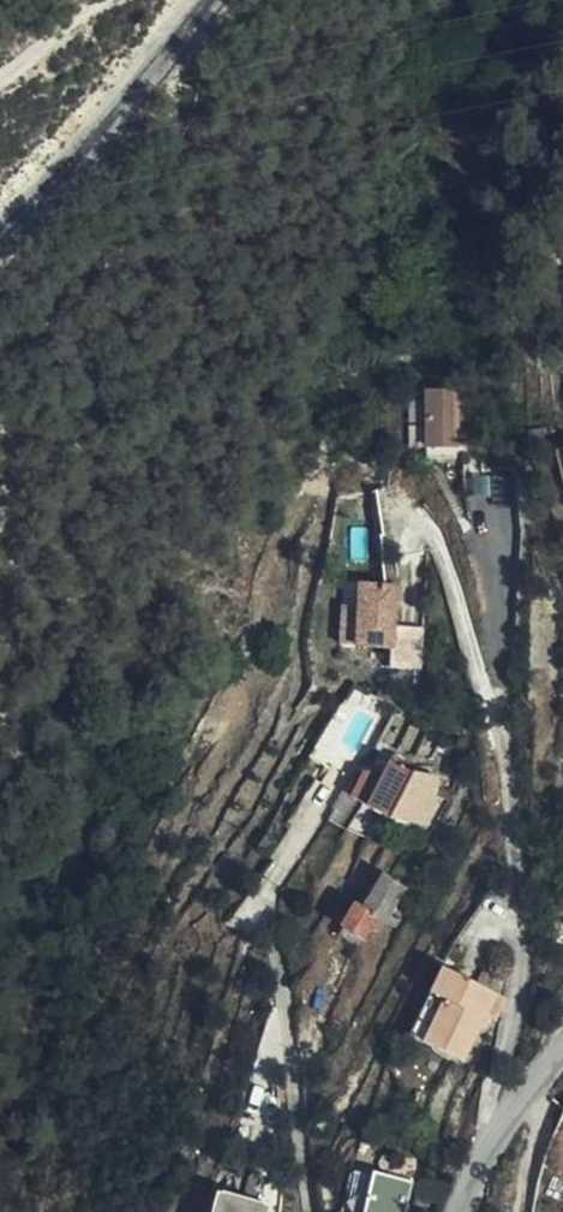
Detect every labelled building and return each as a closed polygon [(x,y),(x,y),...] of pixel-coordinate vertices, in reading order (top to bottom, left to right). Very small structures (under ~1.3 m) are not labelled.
[(456,459),(458,392),(425,391),(423,448),(425,449),(425,457),(456,459)] [(559,450),(549,454),(562,494),(562,461),(559,450)] [(489,518),(491,473),(472,471),(470,516),(489,518)] [(354,622),(356,587),(341,586),(339,609),(336,649),(353,650),(354,622)] [(378,589),(356,587),(354,622),(353,650),(371,651),(374,651),(375,632),(378,589)] [(402,634),(375,632),(374,651),(371,651),(369,668),(399,670),(402,634)] [(386,770),(366,806),(379,814),(391,820),(427,825),(436,776),(408,770),(391,762),(386,770)] [(341,792),(366,806),(386,770),(365,770),(353,788),(345,783),(341,792)] [(353,827),(366,806),(341,792),(329,814),(353,827)] [(384,924),(394,908),(405,889),(381,874),(361,907),(354,904),(339,927),(364,942),(371,929),(379,933),(384,924)] [(405,912),(394,908),(384,924),(395,930),(405,912)] [(486,1016),(497,995),(441,967),(407,1035),(463,1062),(486,1016)] [(506,1000),(497,995),(486,1016),(495,1021),(506,1000)] [(370,1171),(359,1168),(348,1211),(360,1211),(370,1171)] [(370,1171),(360,1211),(404,1211),(412,1182),(370,1171)] [(266,1206),(216,1191),(210,1211),(265,1211),(266,1206)]
